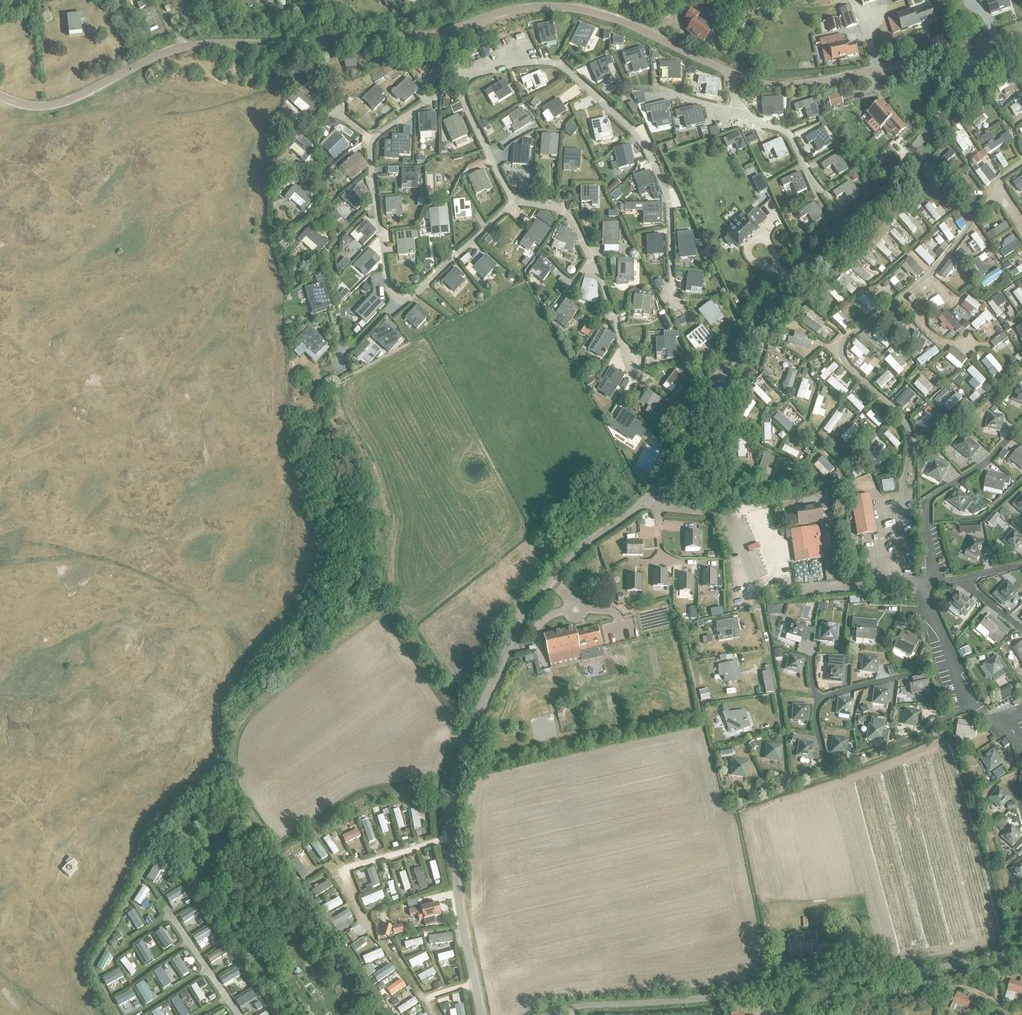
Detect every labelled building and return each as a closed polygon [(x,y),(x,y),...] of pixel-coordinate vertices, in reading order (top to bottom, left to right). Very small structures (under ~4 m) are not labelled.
[(981,5),(987,3),(991,15),(1011,8),(1008,0),(987,0),(979,0),(981,5)] [(143,1),(136,4),(139,9),(145,6),(143,1)] [(408,1),(402,3),(404,9),(410,6),(408,1)] [(839,9),(846,28),(856,25),(850,6),(839,9)] [(887,19),(892,34),(933,20),(929,7),(912,13),(910,10),(887,19)] [(697,18),(699,15),(692,9),(683,20),(689,25),(685,32),(702,44),(713,29),(697,18)] [(67,16),(69,35),(71,34),(82,34),(81,22),(84,22),(83,15),(67,16)] [(838,19),(826,21),(828,31),(840,28),(838,19)] [(537,25),(541,45),(546,44),(545,39),(555,37),(552,22),(537,25)] [(571,41),(576,44),(578,39),(587,44),(594,31),(580,24),(571,41)] [(843,35),(820,40),(825,62),(857,55),(854,43),(845,45),(843,35)] [(616,36),(613,36),(613,44),(623,44),(622,38),(616,36)] [(641,47),(621,53),(623,59),(625,65),(635,62),(638,73),(649,69),(643,52),(641,47)] [(343,57),(345,68),(356,66),(354,55),(343,57)] [(611,56),(605,58),(608,66),(614,64),(611,56)] [(427,80),(431,84),(446,70),(435,58),(424,69),(431,76),(427,80)] [(404,63),(409,70),(415,66),(410,59),(404,63)] [(590,66),(597,84),(602,82),(600,78),(610,74),(605,61),(590,66)] [(669,80),(680,80),(680,62),(659,62),(660,69),(669,69),(669,80)] [(520,79),(522,84),(531,80),(535,90),(545,86),(539,71),(520,79)] [(381,72),(371,79),(375,84),(385,77),(381,72)] [(391,92),(398,99),(400,99),(401,98),(405,102),(418,90),(407,77),(396,88),(394,88),(391,90),(391,92)] [(705,96),(716,98),(718,80),(698,77),(697,83),(707,85),(705,96)] [(1013,78),(998,86),(1001,92),(1016,84),(1013,78)] [(486,90),(494,103),(510,94),(507,88),(509,86),(504,80),(499,83),(498,83),(486,90)] [(376,86),(364,97),(372,105),(370,107),(374,110),(385,99),(381,96),(383,94),(376,86)] [(289,101),(309,118),(321,104),(301,87),(289,101)] [(642,92),(633,93),(634,98),(636,98),(638,104),(645,102),(642,92)] [(828,97),(830,108),(843,104),(840,94),(828,97)] [(530,105),(535,108),(540,101),(535,97),(530,105)] [(761,99),(762,105),(771,104),(772,116),(783,115),(781,97),(761,99)] [(542,108),(550,121),(565,111),(557,98),(542,108)] [(793,105),(795,112),(804,108),(808,119),(818,116),(813,99),(793,105)] [(885,124),(895,137),(905,128),(894,116),(881,100),(866,113),(880,129),(885,124)] [(1010,107),(1014,113),(1021,107),(1021,101),(1021,100),(1010,107)] [(632,102),(627,105),(631,112),(636,109),(632,102)] [(665,102),(646,106),(647,113),(651,112),(653,124),(656,123),(659,122),(669,120),(667,110),(670,109),(668,102),(665,102)] [(695,107),(675,111),(676,117),(684,116),(686,128),(688,127),(699,124),(704,123),(701,106),(695,107)] [(514,126),(511,128),(513,132),(529,122),(524,113),(521,108),(508,116),(514,126)] [(529,110),(524,113),(529,122),(534,119),(529,110)] [(436,113),(419,114),(420,133),(437,131),(436,113)] [(987,120),(983,115),(973,123),(976,128),(987,120)] [(448,120),(443,122),(445,126),(451,139),(452,142),(466,136),(464,133),(457,116),(447,120),(448,120)] [(485,118),(480,121),(483,127),(489,123),(485,118)] [(328,120),(329,127),(343,124),(343,122),(335,119),(328,120)] [(607,119),(592,122),(596,141),(600,140),(611,138),(610,134),(607,119)] [(572,124),(565,132),(571,137),(578,129),(572,124)] [(706,126),(700,128),(703,140),(709,138),(706,126)] [(955,126),(949,130),(952,135),(958,131),(955,126)] [(391,141),(391,155),(399,156),(409,156),(410,136),(409,136),(410,128),(403,127),(402,136),(392,135),(391,141)] [(812,141),(818,152),(832,144),(823,128),(805,138),(808,144),(812,141)] [(738,131),(723,139),(727,147),(742,139),(738,131)] [(958,131),(952,135),(963,151),(973,144),(966,133),(961,136),(958,131)] [(755,134),(746,138),(749,144),(757,140),(755,134)] [(295,135),(286,146),(290,150),(290,149),(302,159),(301,159),(305,163),(315,152),(311,148),(312,146),(301,136),(299,138),(295,135)] [(336,135),(324,148),(334,159),(347,146),(337,135),(336,135)] [(540,153),(556,154),(557,137),(542,135),(540,153)] [(985,137),(979,141),(982,146),(987,142),(985,137)] [(761,146),(764,152),(773,149),(777,160),(787,155),(780,138),(761,146)] [(1001,138),(984,149),(987,154),(1004,143),(1001,138)] [(832,144),(835,149),(841,145),(838,140),(832,144)] [(512,166),(528,167),(530,149),(533,149),(533,142),(522,141),(521,147),(514,147),(512,166)] [(673,142),(666,145),(668,151),(675,149),(673,142)] [(629,146),(615,150),(618,162),(619,168),(619,169),(624,168),(634,165),(633,161),(629,146)] [(574,162),(573,169),(578,169),(580,150),(564,149),(563,165),(569,165),(569,162),(574,162)] [(956,153),(952,149),(940,159),(944,164),(956,153)] [(999,150),(994,153),(1002,166),(1007,163),(999,150)] [(820,164),(823,170),(832,165),(838,175),(847,169),(837,154),(820,164)] [(348,168),(348,169),(351,173),(348,175),(352,179),(364,170),(363,168),(365,166),(356,155),(345,164),(348,168)] [(998,170),(989,158),(985,161),(994,174),(998,170)] [(947,185),(936,167),(929,171),(940,189),(947,185)] [(417,170),(401,170),(401,185),(401,189),(417,189),(417,170)] [(471,174),(467,176),(469,180),(475,194),(489,188),(482,170),(471,174)] [(649,172),(634,176),(640,195),(644,194),(643,189),(649,187),(653,199),(660,197),(659,193),(660,193),(657,183),(652,184),(649,172)] [(780,180),(783,187),(792,183),(796,194),(806,190),(799,173),(780,180)] [(964,193),(969,190),(958,175),(953,179),(964,193)] [(759,176),(752,179),(759,193),(767,190),(759,176)] [(1014,183),(1017,188),(1021,185),(1021,178),(1014,183)] [(275,187),(283,189),(285,182),(277,180),(275,187)] [(617,180),(607,190),(611,194),(621,184),(617,180)] [(832,192),(836,198),(844,193),(850,202),(859,196),(849,181),(832,192)] [(912,183),(907,187),(911,191),(916,187),(912,183)] [(294,186),(285,197),(290,201),(291,199),(295,195),(306,204),(303,208),(301,210),(305,213),(314,202),(310,199),(312,196),(300,187),(298,189),(294,186)] [(357,187),(347,197),(344,195),(340,198),(345,204),(347,202),(356,210),(367,199),(359,192),(361,190),(357,187)] [(597,187),(581,187),(581,202),(585,202),(585,200),(591,200),(591,206),(597,206),(597,187)] [(919,191),(914,195),(918,200),(923,196),(919,191)] [(402,217),(401,198),(385,199),(386,215),(391,214),(391,211),(396,211),(396,217),(402,217)] [(464,200),(453,201),(455,216),(461,215),(461,212),(466,212),(466,218),(471,217),(469,203),(464,203),(464,200)] [(796,214),(799,219),(807,214),(814,224),(823,219),(813,203),(796,214)] [(941,217),(929,203),(924,207),(936,221),(941,217)] [(661,204),(625,204),(625,212),(643,211),(643,225),(661,225),(661,204)] [(919,205),(916,208),(921,214),(924,211),(919,205)] [(731,226),(733,229),(726,235),(727,237),(724,240),(731,247),(734,244),(738,248),(759,230),(757,228),(760,225),(761,225),(767,219),(756,208),(750,214),(751,214),(748,217),(747,216),(746,217),(743,215),(731,226)] [(442,230),(442,233),(447,233),(445,209),(430,211),(432,231),(442,230)] [(539,211),(535,217),(541,221),(545,215),(539,211)] [(796,223),(790,213),(783,217),(789,227),(796,223)] [(957,213),(952,216),(956,222),(961,219),(957,213)] [(917,230),(903,215),(898,219),(912,234),(917,230)] [(337,222),(334,224),(340,233),(349,224),(342,217),(337,222)] [(537,220),(524,239),(533,245),(535,244),(539,247),(551,230),(537,220)] [(373,235),(376,232),(365,221),(365,222),(353,233),(360,240),(359,242),(363,246),(373,235)] [(1010,228),(1006,222),(987,234),(991,240),(1010,228)] [(602,223),(603,244),(603,246),(617,246),(617,244),(617,223),(602,223)] [(945,223),(939,227),(949,242),(955,238),(945,223)] [(309,227),(297,240),(301,244),(303,242),(307,238),(318,248),(314,252),(312,254),(315,258),(327,245),(309,227)] [(554,241),(566,246),(564,252),(568,254),(574,238),(570,236),(571,231),(559,227),(554,241)] [(889,232),(903,247),(907,243),(893,228),(889,232)] [(413,238),(416,238),(415,231),(395,233),(397,254),(414,253),(413,238)] [(692,231),(676,233),(678,254),(689,253),(689,258),(695,257),(692,231)] [(982,253),(988,249),(975,231),(970,235),(982,253)] [(646,241),(645,241),(647,256),(663,255),(661,235),(651,236),(645,236),(646,241)] [(1005,258),(1021,246),(1018,239),(1000,251),(1005,258)] [(295,241),(290,246),(294,251),(300,246),(295,241)] [(891,254),(878,241),(873,246),(887,258),(891,254)] [(921,246),(915,251),(930,266),(935,261),(921,246)] [(941,248),(937,253),(941,257),(945,252),(941,248)] [(629,253),(629,254),(629,255),(630,256),(631,257),(632,257),(633,257),(633,258),(635,257),(636,256),(637,255),(637,254),(637,253),(636,251),(636,250),(634,249),(633,249),(632,249),(631,249),(630,250),(629,251),(629,252),(629,253)] [(363,270),(367,274),(380,261),(369,250),(357,261),(355,263),(362,271),(363,270)] [(990,251),(984,255),(987,260),(993,256),(990,251)] [(876,262),(864,252),(861,256),(872,266),(876,262)] [(467,262),(471,258),(467,254),(459,261),(463,266),(467,262)] [(479,276),(482,278),(492,268),(489,265),(492,262),(484,255),(472,267),(480,275),(479,276)] [(910,256),(905,261),(919,277),(925,273),(910,256)] [(344,258),(337,266),(342,271),(350,262),(344,258)] [(538,262),(532,270),(536,273),(538,271),(542,274),(537,279),(541,283),(545,278),(549,272),(552,274),(555,270),(552,266),(541,258),(538,262)] [(627,276),(627,282),(633,282),(633,259),(617,259),(616,279),(622,279),(622,275),(627,276)] [(958,263),(952,259),(939,276),(945,281),(958,263)] [(972,260),(967,264),(977,277),(982,274),(972,260)] [(1008,261),(1002,265),(1005,269),(1012,266),(1008,261)] [(869,276),(852,262),(849,267),(865,280),(869,276)] [(1021,272),(1021,265),(1012,271),(1015,277),(1021,272)] [(567,269),(567,272),(568,274),(571,275),(573,275),(575,273),(575,270),(574,268),(571,267),(569,267),(567,269)] [(443,280),(451,288),(450,288),(454,292),(464,281),(460,277),(462,275),(455,268),(443,280)] [(833,269),(829,274),(834,279),(839,275),(833,269)] [(999,269),(979,281),(984,288),(1004,275),(999,269)] [(688,273),(685,292),(690,293),(691,288),(701,290),(703,275),(688,273)] [(321,275),(314,277),(316,283),(322,282),(321,275)] [(841,275),(836,281),(850,295),(855,290),(841,275)] [(654,282),(657,289),(664,286),(661,278),(654,282)] [(580,296),(579,299),(588,302),(593,303),(596,304),(597,297),(599,291),(596,285),(584,281),(580,296)] [(323,282),(304,288),(306,295),(309,294),(314,312),(331,306),(323,282)] [(900,283),(895,287),(899,292),(904,288),(900,283)] [(365,284),(361,289),(366,293),(370,288),(365,284)] [(832,288),(828,293),(841,306),(846,301),(832,288)] [(372,294),(355,312),(366,322),(383,305),(372,294)] [(877,306),(863,295),(858,300),(872,312),(877,306)] [(649,301),(649,297),(643,297),(633,296),(632,315),(647,316),(649,301)] [(981,306),(969,296),(965,301),(977,311),(981,306)] [(547,299),(543,303),(547,307),(551,303),(547,299)] [(566,299),(552,318),(560,324),(563,327),(577,309),(574,306),(575,305),(566,299)] [(711,320),(720,314),(710,301),(698,311),(710,327),(714,324),(711,320)] [(994,301),(989,304),(997,317),(1002,313),(994,301)] [(417,304),(406,316),(407,316),(411,321),(414,318),(417,321),(414,325),(412,326),(417,330),(430,316),(417,304)] [(984,304),(979,309),(983,312),(987,307),(984,304)] [(806,305),(802,310),(807,314),(811,309),(806,305)] [(946,310),(941,315),(957,332),(962,328),(946,310)] [(991,316),(986,311),(971,325),(977,330),(991,316)] [(836,313),(832,318),(844,330),(849,326),(836,313)] [(668,317),(661,321),(667,331),(674,327),(668,317)] [(805,317),(801,322),(817,334),(821,329),(805,317)] [(388,320),(372,337),(383,348),(389,342),(393,345),(401,338),(393,331),(396,328),(388,320)] [(966,320),(962,325),(966,329),(970,325),(966,320)] [(904,324),(900,321),(892,331),(896,335),(904,324)] [(1007,323),(1003,327),(1007,332),(1012,329),(1007,323)] [(586,325),(581,333),(587,337),(593,329),(586,325)] [(693,340),(699,347),(711,338),(702,326),(686,338),(689,342),(693,340)] [(308,327),(294,341),(299,347),(301,345),(314,358),(326,346),(308,327)] [(599,352),(597,355),(602,358),(615,336),(601,328),(590,347),(599,352)] [(921,332),(915,330),(909,346),(914,348),(921,332)] [(1008,338),(1004,332),(991,342),(995,348),(1008,338)] [(664,339),(656,339),(656,355),(662,354),(662,352),(667,351),(667,360),(677,359),(676,338),(679,338),(679,333),(663,333),(664,339)] [(866,335),(861,341),(874,353),(879,347),(866,335)] [(904,336),(902,342),(909,345),(911,339),(904,336)] [(809,348),(810,342),(788,337),(786,343),(809,348)] [(719,343),(724,348),(729,343),(724,338),(719,343)] [(869,352),(856,340),(852,344),(865,357),(869,352)] [(359,348),(363,352),(370,345),(366,341),(359,348)] [(917,346),(915,352),(921,355),(923,348),(917,346)] [(940,352),(936,347),(917,360),(921,366),(940,352)] [(953,347),(948,353),(963,365),(968,359),(953,347)] [(1003,369),(991,354),(980,363),(993,378),(1003,369)] [(873,355),(869,359),(872,363),(877,358),(875,356),(873,355)] [(903,370),(889,356),(884,361),(898,375),(903,370)] [(866,376),(873,369),(865,362),(859,369),(866,376)] [(824,381),(838,367),(833,363),(819,377),(824,381)] [(697,369),(700,374),(705,372),(702,366),(697,369)] [(986,380),(972,366),(967,371),(981,386),(986,380)] [(596,384),(599,386),(607,391),(607,392),(613,395),(624,376),(610,367),(602,380),(599,378),(596,384)] [(789,369),(782,389),(790,392),(797,371),(789,369)] [(671,392),(676,396),(688,380),(675,370),(664,385),(672,391),(671,392)] [(765,371),(762,374),(767,379),(770,376),(765,371)] [(891,377),(887,373),(876,384),(880,388),(891,377)] [(585,381),(587,386),(597,381),(595,376),(585,381)] [(826,382),(843,397),(848,391),(831,377),(826,382)] [(896,377),(890,384),(896,389),(902,383),(896,377)] [(941,378),(934,382),(937,388),(944,383),(941,378)] [(808,381),(802,379),(796,398),(802,400),(808,381)] [(917,380),(913,385),(925,396),(929,392),(917,380)] [(988,384),(983,388),(988,393),(993,389),(988,384)] [(911,392),(907,388),(894,402),(899,406),(911,392)] [(1021,404),(1021,389),(1020,388),(1014,401),(1021,404)] [(721,389),(717,395),(721,398),(725,392),(721,389)] [(946,389),(940,394),(943,398),(949,392),(946,389)] [(649,406),(645,412),(649,414),(659,399),(646,391),(639,403),(643,406),(644,403),(649,406)] [(864,408),(850,394),(846,399),(860,412),(864,408)] [(817,396),(811,414),(817,416),(823,398),(817,396)] [(865,397),(862,401),(867,406),(871,402),(865,397)] [(920,398),(916,403),(920,407),(924,402),(920,398)] [(739,414),(745,418),(755,404),(749,400),(739,414)] [(928,404),(923,409),(927,414),(933,409),(928,404)] [(841,405),(836,412),(840,414),(845,407),(841,405)] [(615,423),(611,428),(624,437),(629,440),(631,441),(635,435),(641,439),(646,432),(640,428),(638,426),(633,423),(636,419),(623,410),(615,423)] [(865,415),(878,427),(882,423),(870,410),(865,415)] [(842,416),(836,411),(822,430),(829,434),(842,416)] [(790,426),(778,414),(773,418),(786,430),(790,426)] [(771,415),(762,415),(762,424),(771,424),(771,415)] [(942,421),(937,415),(919,430),(923,436),(942,421)] [(987,429),(1001,432),(1004,418),(990,415),(987,429)] [(859,429),(854,424),(839,438),(845,443),(859,429)] [(963,436),(954,446),(966,456),(970,460),(979,449),(975,446),(965,437),(968,434),(963,430),(960,433),(963,436)] [(883,435),(896,449),(900,445),(888,431),(883,435)] [(743,436),(736,437),(737,457),(745,457),(743,436)] [(885,446),(880,442),(868,458),(873,462),(885,446)] [(799,453),(784,445),(781,451),(796,458),(799,453)] [(1005,449),(1000,455),(1004,459),(1009,452),(1005,449)] [(1011,459),(1021,468),(1021,451),(1019,449),(1011,459)] [(764,452),(757,472),(763,475),(771,454),(764,452)] [(929,476),(941,482),(950,466),(934,457),(932,462),(935,464),(929,476)] [(824,478),(833,469),(822,458),(813,467),(824,478)] [(842,461),(852,476),(857,472),(847,458),(842,461)] [(892,468),(888,473),(894,478),(898,473),(892,468)] [(638,471),(636,475),(644,486),(649,476),(638,471)] [(988,472),(984,487),(1003,492),(1005,484),(1010,485),(1011,478),(988,472)] [(892,480),(882,482),(883,491),(893,490),(892,480)] [(958,491),(949,502),(965,514),(969,508),(974,516),(987,509),(980,501),(971,494),(968,499),(958,491)] [(851,500),(857,536),(876,533),(870,497),(851,500)] [(807,525),(806,524),(823,521),(821,511),(827,510),(826,505),(820,505),(820,504),(795,508),(798,526),(807,525)] [(994,513),(986,523),(992,528),(1000,518),(994,513)] [(785,532),(786,539),(792,537),(794,550),(807,547),(809,560),(822,558),(817,527),(791,531),(785,532)] [(821,532),(823,549),(835,547),(832,530),(821,532)] [(685,532),(685,548),(699,548),(699,532),(685,532)] [(1016,552),(1021,544),(1021,539),(1014,532),(1005,543),(1016,552)] [(966,552),(979,557),(984,544),(972,539),(966,552)] [(626,541),(626,555),(642,555),(642,541),(626,541)] [(653,587),(667,587),(667,586),(672,586),(672,579),(667,579),(667,571),(653,571),(653,587)] [(702,587),(716,587),(722,587),(723,579),(717,579),(716,571),(702,571),(702,587)] [(627,576),(627,592),(641,592),(641,576),(627,576)] [(679,592),(693,592),(693,576),(679,576),(679,592)] [(998,593),(994,597),(1004,607),(1008,603),(1018,593),(1008,583),(998,593)] [(959,594),(951,605),(962,613),(964,610),(968,613),(974,605),(959,594)] [(736,618),(716,622),(716,630),(718,641),(738,638),(738,631),(736,618)] [(986,619),(981,625),(991,634),(989,636),(1000,644),(1009,633),(992,619),(990,622),(986,619)] [(855,638),(875,640),(877,623),(857,621),(852,621),(851,630),(856,631),(855,638)] [(788,635),(787,640),(800,644),(801,639),(802,638),(807,639),(810,627),(805,626),(792,622),(788,635)] [(822,640),(836,641),(837,627),(823,626),(822,640)] [(543,636),(548,656),(550,665),(581,657),(579,649),(591,646),(591,650),(602,647),(597,628),(576,633),(575,628),(543,636)] [(953,633),(958,637),(962,633),(957,629),(953,633)] [(894,647),(912,655),(918,644),(904,637),(905,634),(901,632),(894,647)] [(968,648),(960,651),(963,658),(971,655),(968,648)] [(782,649),(774,650),(775,659),(783,658),(782,649)] [(787,670),(800,674),(804,661),(791,657),(787,670)] [(829,658),(828,668),(830,668),(829,682),(842,683),(843,669),(844,659),(829,658)] [(863,672),(876,673),(878,659),(864,658),(863,672)] [(997,659),(986,666),(993,677),(996,682),(1009,674),(999,658),(997,659)] [(738,672),(739,670),(736,664),(718,666),(720,677),(726,676),(726,677),(727,680),(734,679),(735,681),(741,679),(738,672)] [(893,666),(887,667),(889,675),(895,674),(893,666)] [(909,686),(911,694),(931,689),(928,676),(913,680),(914,685),(909,686)] [(1011,687),(998,693),(1001,699),(1014,692),(1011,687)] [(706,689),(698,691),(700,701),(708,699),(706,689)] [(873,704),(887,706),(889,692),(876,690),(873,704)] [(934,694),(926,696),(927,702),(935,699),(934,694)] [(838,714),(851,716),(854,703),(841,701),(838,714)] [(794,721),(808,721),(808,717),(811,717),(811,709),(808,709),(808,708),(794,707),(794,721)] [(749,728),(748,726),(744,712),(727,715),(724,716),(725,722),(728,722),(729,732),(736,730),(737,732),(749,728)] [(905,725),(918,727),(920,714),(907,712),(905,725)] [(869,727),(867,741),(881,743),(888,744),(889,732),(882,731),(883,729),(884,722),(872,720),(871,727),(869,727)] [(978,730),(973,729),(974,724),(959,722),(957,735),(976,738),(978,730)] [(830,753),(844,756),(846,742),(833,740),(830,753)] [(754,742),(748,745),(752,751),(757,748),(754,742)] [(801,743),(798,757),(812,759),(817,760),(819,748),(814,748),(814,745),(801,743)] [(768,746),(765,759),(779,761),(781,748),(768,746)] [(731,747),(719,750),(721,757),(732,755),(731,747)] [(983,759),(991,771),(1002,763),(994,751),(983,759)] [(732,775),(746,777),(748,764),(734,762),(732,775)] [(991,799),(1001,809),(1010,798),(1000,789),(991,799)] [(1014,802),(1007,803),(1008,810),(1016,809),(1014,802)] [(392,811),(397,829),(404,827),(398,809),(392,811)] [(417,809),(410,810),(413,830),(420,829),(418,815),(420,815),(420,812),(417,812),(417,809)] [(382,815),(376,817),(381,834),(387,832),(382,815)] [(1003,819),(997,826),(1001,830),(1008,823),(1003,819)] [(366,821),(361,823),(367,840),(373,838),(366,821)] [(1003,838),(1017,850),(1021,845),(1021,838),(1021,837),(1021,836),(1012,827),(1003,838)] [(356,830),(341,837),(344,844),(349,842),(350,844),(353,842),(352,840),(359,837),(356,830)] [(327,836),(322,839),(333,856),(338,852),(327,836)] [(316,840),(310,844),(320,861),(327,857),(316,840)] [(67,865),(62,870),(69,877),(77,869),(75,867),(77,864),(73,860),(70,857),(64,862),(67,865)] [(291,860),(301,875),(306,872),(301,865),(304,863),(301,859),(298,861),(296,857),(291,860)] [(164,864),(157,860),(145,880),(152,884),(164,864)] [(435,862),(428,863),(433,881),(440,880),(435,862)] [(1013,870),(1021,881),(1021,863),(1013,870)] [(417,866),(410,868),(415,886),(422,884),(417,866)] [(405,872),(398,874),(403,891),(410,889),(405,872)] [(328,881),(310,892),(314,899),(332,887),(328,881)] [(392,882),(386,883),(388,889),(384,890),(386,894),(389,893),(390,896),(396,894),(392,882)] [(166,885),(161,888),(165,894),(169,891),(166,885)] [(371,885),(365,887),(366,889),(368,893),(373,891),(371,885)] [(148,891),(141,887),(132,902),(139,906),(148,891)] [(178,887),(163,896),(167,903),(182,893),(178,887)] [(381,891),(360,900),(363,907),(384,898),(381,891)] [(325,913),(341,905),(337,898),(330,902),(329,899),(324,902),(325,904),(321,906),(325,913)] [(409,911),(410,916),(417,914),(419,921),(424,920),(425,927),(436,924),(434,917),(440,916),(437,903),(420,907),(420,908),(409,911)] [(194,908),(179,917),(182,922),(197,913),(194,908)] [(143,927),(132,910),(125,914),(136,931),(143,927)] [(334,928),(351,917),(348,912),(338,918),(337,916),(330,920),(334,928)] [(150,916),(145,919),(149,924),(154,921),(150,916)] [(385,924),(381,936),(382,937),(389,939),(394,937),(394,935),(404,933),(402,925),(392,928),(391,928),(392,926),(385,924)] [(168,944),(158,928),(152,932),(162,948),(168,944)] [(207,929),(192,938),(196,944),(211,935),(207,929)] [(347,935),(352,942),(358,939),(352,931),(347,935)] [(118,932),(113,936),(118,941),(122,937),(118,932)] [(822,932),(787,935),(789,957),(839,952),(838,944),(833,944),(833,937),(822,938),(822,932)] [(451,934),(427,937),(428,946),(452,943),(451,934)] [(113,938),(108,943),(113,947),(117,943),(113,938)] [(362,939),(352,946),(356,951),(366,944),(362,939)] [(421,939),(403,943),(405,949),(423,945),(421,939)] [(144,962),(149,960),(141,944),(135,946),(144,962)] [(205,958),(209,965),(226,954),(222,947),(205,958)] [(380,950),(361,958),(364,966),(383,958),(380,950)] [(450,952),(436,956),(438,962),(444,960),(445,962),(450,961),(449,959),(452,958),(450,952)] [(109,956),(104,953),(95,968),(100,971),(109,956)] [(425,955),(410,962),(412,968),(428,960),(425,955)] [(170,961),(180,975),(185,972),(180,964),(182,962),(178,956),(170,961)] [(134,972),(123,958),(118,962),(129,976),(134,972)] [(776,960),(778,977),(788,976),(787,964),(784,964),(783,959),(776,960)] [(169,985),(158,969),(152,972),(163,989),(169,985)] [(432,969),(417,977),(420,982),(426,979),(427,981),(432,978),(431,976),(435,974),(432,969)] [(219,979),(222,985),(238,975),(235,970),(219,979)] [(119,971),(103,979),(106,984),(122,976),(119,971)] [(372,976),(368,979),(372,986),(377,983),(372,976)] [(1021,996),(1021,984),(1012,981),(1008,991),(1021,996)] [(140,983),(134,987),(145,1005),(151,1001),(140,983)] [(399,983),(385,992),(389,998),(403,988),(399,983)] [(195,984),(189,987),(198,1002),(204,999),(195,984)] [(235,1002),(238,1007),(253,998),(250,992),(235,1002)] [(953,1004),(967,1010),(972,1000),(968,998),(958,993),(953,1004)] [(126,1013),(132,1010),(123,994),(118,997),(126,1013)] [(396,997),(390,1001),(393,1006),(399,1002),(396,997)] [(178,1014),(179,1014),(184,1012),(176,998),(170,1002),(178,1014)] [(291,998),(286,1002),(293,1010),(298,1007),(291,998)] [(413,998),(396,1010),(400,1014),(417,1004),(413,998)]
